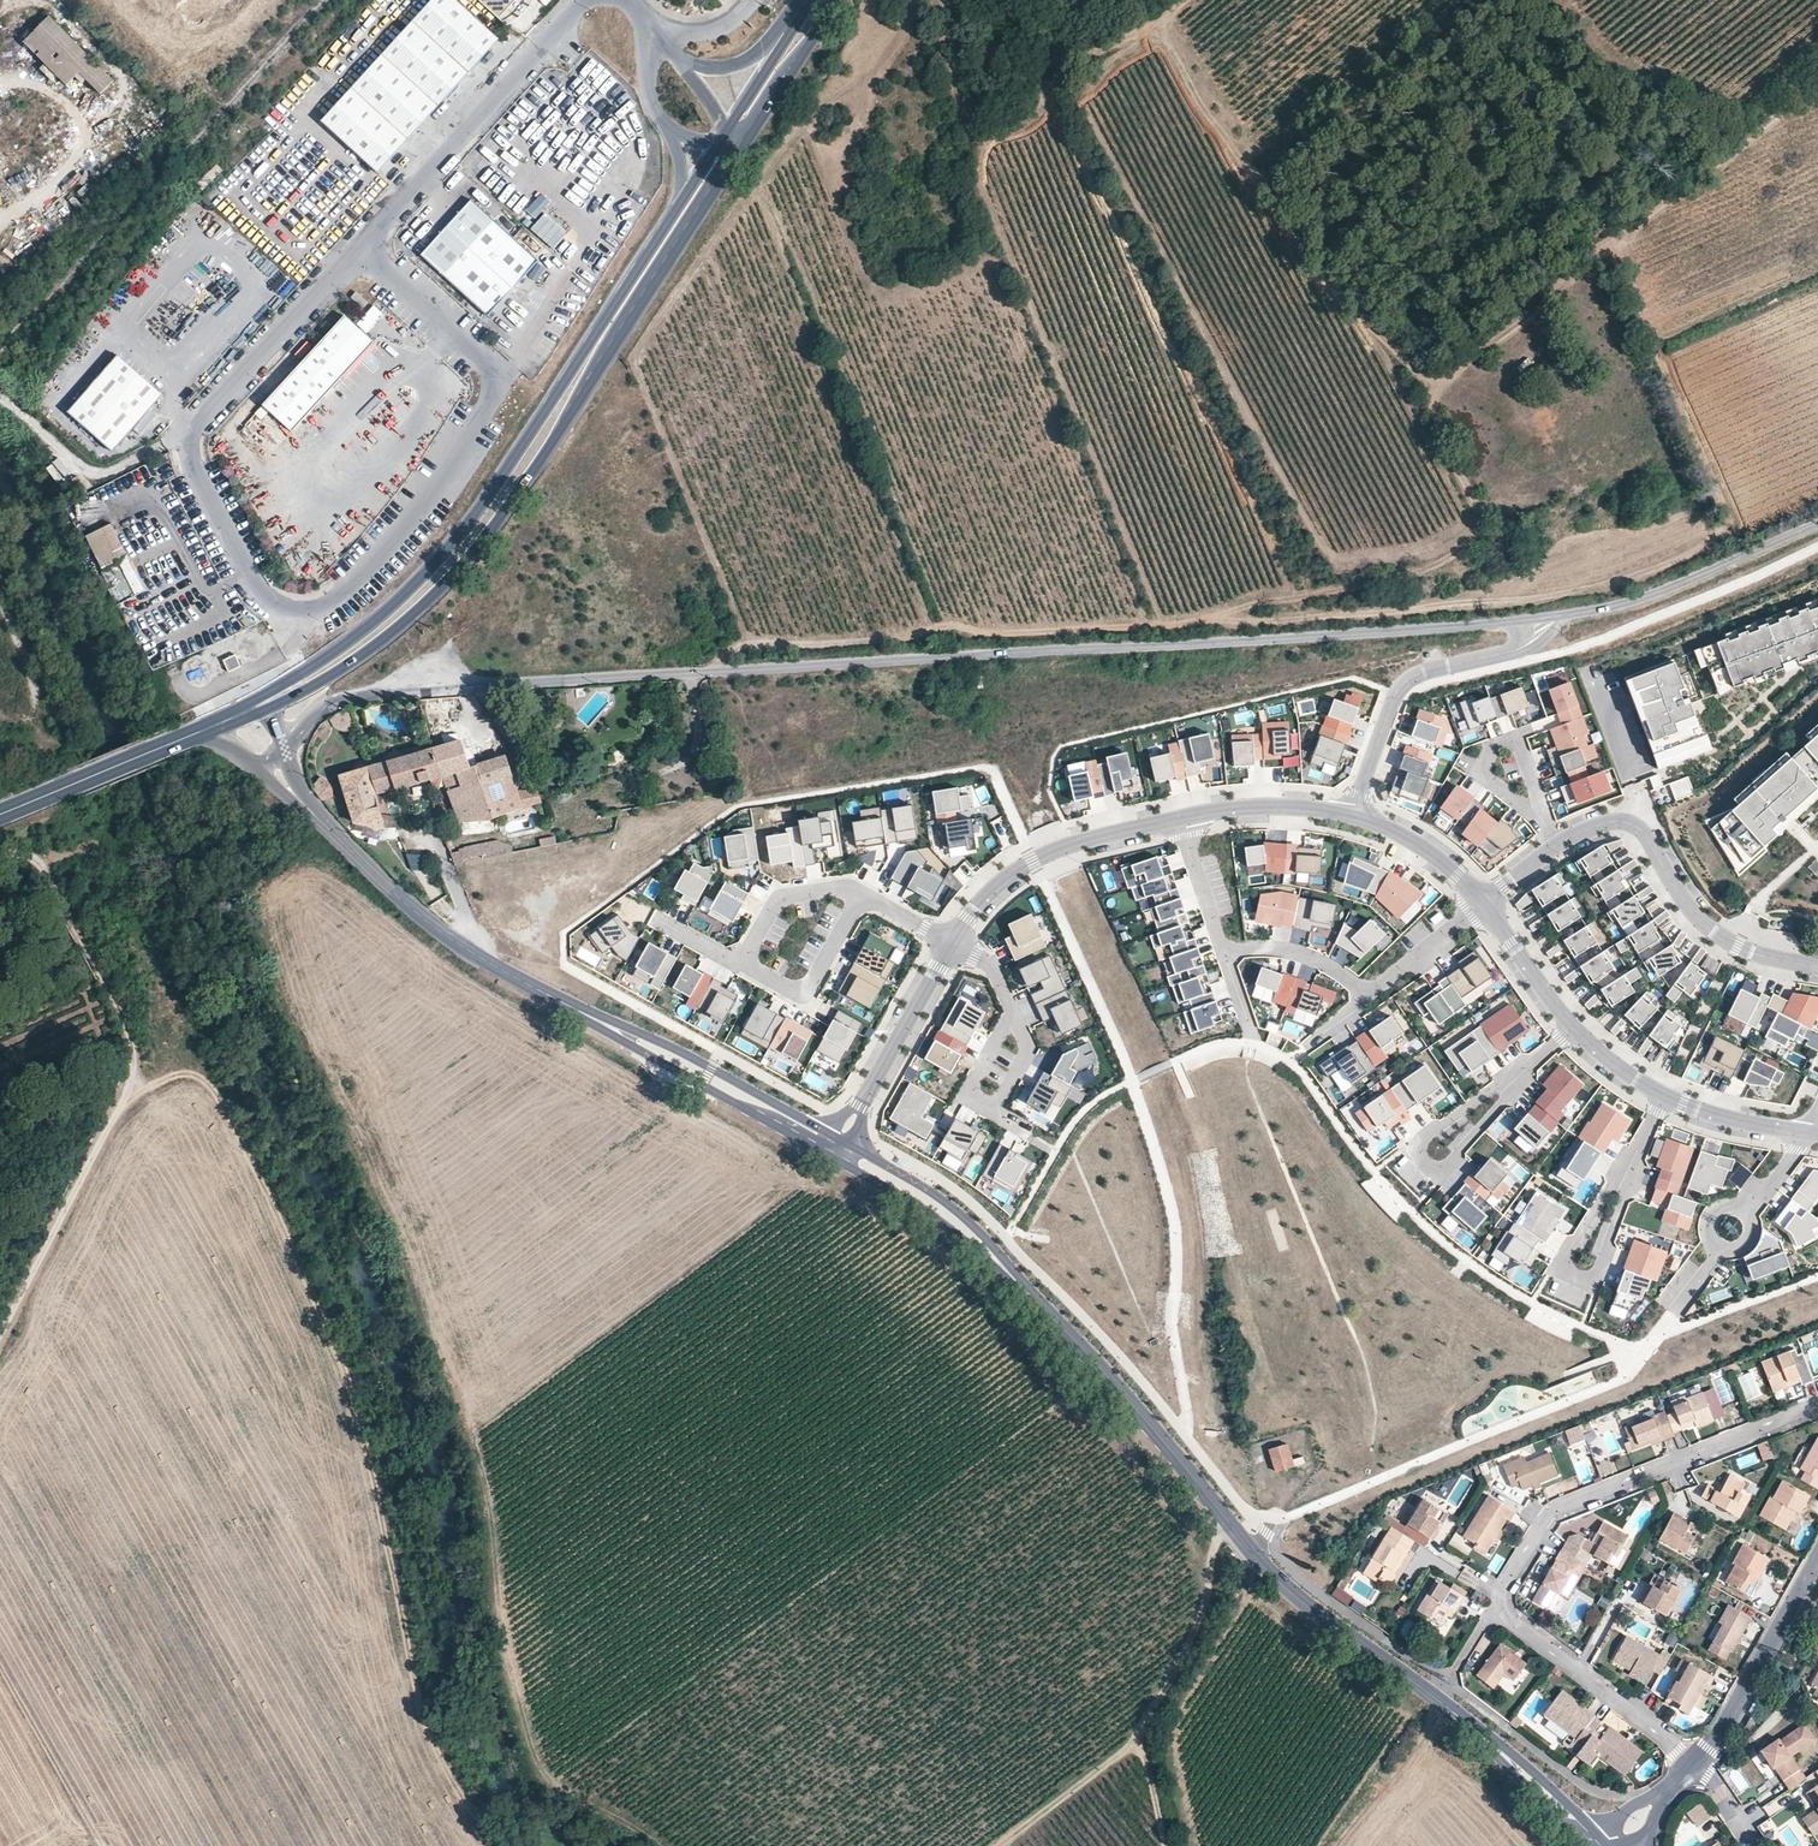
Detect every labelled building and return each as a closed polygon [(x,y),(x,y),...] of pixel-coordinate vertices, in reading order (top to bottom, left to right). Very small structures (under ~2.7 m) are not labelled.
[(384,170),(502,44),(455,0),(432,0),(324,115),(384,170)] [(504,16),(518,0),(487,0),(504,16)] [(115,82),(48,18),(23,44),(67,87),(78,75),(101,97),(115,82)] [(542,194),(526,210),(535,218),(551,203),(542,194)] [(472,202),(427,253),(491,309),(536,258),(472,202)] [(536,230),(556,248),(565,236),(544,219),(536,230)] [(346,314),(265,407),(293,430),(376,340),(346,314)] [(119,354),(71,410),(115,448),(163,392),(119,354)] [(110,523),(82,536),(116,604),(143,590),(110,523)] [(1630,675),(1662,759),(1706,742),(1691,703),(1817,653),(1817,602),(1630,675)] [(236,656),(223,660),(227,671),(240,667),(236,656)] [(1549,690),(1562,725),(1581,718),(1568,683),(1549,690)] [(1522,687),(1490,699),(1498,719),(1529,707),(1522,687)] [(1334,699),(1325,725),(1348,734),(1352,724),(1353,724),(1363,698),(1352,694),(1351,697),(1346,695),(1343,702),(1334,699)] [(1489,723),(1498,720),(1498,719),(1490,699),(1489,697),(1475,702),(1474,697),(1460,703),(1470,730),(1480,726),(1479,722),(1487,719),(1489,723)] [(375,704),(362,706),(364,717),(377,715),(375,704)] [(1421,709),(1411,736),(1440,746),(1447,728),(1443,717),(1421,709)] [(1550,760),(1586,747),(1582,737),(1587,735),(1581,718),(1562,725),(1551,729),(1558,746),(1547,750),(1550,760)] [(1262,725),(1262,736),(1264,758),(1274,757),(1274,756),(1291,755),(1289,724),(1262,725)] [(1348,734),(1325,725),(1310,763),(1322,767),(1324,762),(1338,767),(1342,755),(1339,754),(1341,750),(1343,751),(1350,734),(1348,734)] [(1707,822),(1740,875),(1766,851),(1764,848),(1817,799),(1817,725),(1805,737),(1810,742),(1790,759),(1786,754),(1734,800),(1738,805),(1731,811),(1707,822)] [(1179,743),(1187,777),(1197,774),(1195,764),(1194,760),(1214,756),(1209,733),(1178,740),(1179,743)] [(1264,758),(1262,736),(1233,737),(1234,767),(1254,766),(1254,758),(1264,758)] [(433,748),(442,776),(460,822),(486,820),(495,817),(541,801),(538,791),(517,791),(508,765),(505,755),(477,764),(469,767),(463,749),(460,740),(433,748)] [(1174,780),(1187,777),(1179,743),(1168,746),(1170,753),(1150,757),(1155,781),(1174,777),(1174,780)] [(368,767),(426,750),(425,745),(366,762),(368,767)] [(1408,745),(1399,768),(1423,777),(1431,754),(1408,745)] [(1586,747),(1550,760),(1552,765),(1562,762),(1566,774),(1569,773),(1573,783),(1587,777),(1584,767),(1586,766),(1585,762),(1596,758),(1591,745),(1586,747)] [(471,747),(463,749),(469,767),(477,764),(471,747)] [(426,750),(368,767),(377,794),(402,788),(431,779),(433,789),(439,790),(442,776),(433,748),(426,750)] [(515,752),(505,755),(508,765),(518,762),(515,752)] [(1107,762),(1097,765),(1104,795),(1104,796),(1115,793),(1115,792),(1123,790),(1122,788),(1132,786),(1125,755),(1106,759),(1107,762)] [(1104,795),(1097,765),(1096,761),(1085,764),(1087,771),(1068,776),(1074,801),(1104,795)] [(368,767),(340,776),(354,822),(378,829),(384,828),(376,795),(377,794),(368,767)] [(1428,779),(1423,777),(1399,768),(1397,776),(1399,777),(1398,782),(1395,781),(1391,792),(1420,802),(1428,779)] [(1573,783),(1560,787),(1567,806),(1609,791),(1602,772),(1587,777),(1573,783)] [(1687,776),(1669,784),(1676,800),(1694,792),(1687,776)] [(312,786),(322,799),(334,798),(333,789),(321,778),(312,786)] [(1438,813),(1455,825),(1460,819),(1474,799),(1457,787),(1438,813)] [(959,788),(932,792),(938,824),(939,824),(956,821),(955,812),(971,809),(969,795),(960,797),(959,788)] [(1479,810),(1483,805),(1474,799),(1460,819),(1468,826),(1462,833),(1478,846),(1496,824),(1483,813),(1479,810)] [(912,805),(881,810),(886,844),(918,839),(912,805)] [(880,807),(859,811),(861,821),(852,823),(856,848),(865,846),(865,848),(886,844),(881,810),(880,807)] [(392,815),(384,814),(384,828),(396,828),(396,817),(392,815)] [(420,816),(411,817),(414,826),(422,825),(420,816)] [(956,821),(939,824),(943,850),(966,846),(967,851),(976,850),(971,819),(956,821)] [(1496,824),(1478,846),(1493,859),(1518,838),(1511,830),(1513,829),(1501,819),(1496,824)] [(816,820),(799,823),(799,827),(805,866),(815,864),(813,850),(813,849),(817,848),(816,844),(820,843),(821,848),(827,847),(823,822),(816,823),(816,820)] [(734,831),(724,835),(730,870),(744,868),(744,865),(750,864),(749,862),(759,861),(754,827),(734,831)] [(805,866),(799,827),(786,829),(787,836),(766,839),(770,862),(782,860),(782,863),(793,862),(794,868),(805,866)] [(541,848),(556,845),(554,837),(539,839),(541,848)] [(467,847),(460,848),(461,851),(463,859),(467,859),(503,852),(500,838),(466,846),(467,847)] [(1618,841),(1606,844),(1610,850),(1620,845),(1618,841)] [(1285,872),(1287,846),(1268,844),(1244,848),(1247,867),(1265,864),(1265,870),(1285,872)] [(1287,845),(1287,846),(1285,872),(1321,874),(1323,849),(1298,847),(1298,846),(1287,845)] [(1599,847),(1575,863),(1580,872),(1587,867),(1592,875),(1610,864),(1599,847)] [(919,850),(905,852),(891,878),(907,887),(910,883),(917,888),(915,891),(926,898),(928,893),(938,898),(947,881),(935,868),(932,872),(927,867),(930,862),(919,850)] [(421,872),(422,855),(409,855),(408,871),(421,872)] [(1157,857),(1121,869),(1128,889),(1131,888),(1164,877),(1172,874),(1169,864),(1161,867),(1157,857)] [(1376,895),(1389,873),(1379,867),(1379,868),(1368,862),(1355,857),(1344,882),(1365,891),(1365,892),(1376,895)] [(1631,862),(1621,868),(1624,873),(1634,867),(1631,862)] [(714,875),(713,868),(704,870),(695,865),(690,874),(686,872),(675,891),(685,897),(683,901),(696,908),(714,875)] [(484,888),(491,885),(486,871),(479,874),(484,888)] [(1625,888),(1614,872),(1590,888),(1595,896),(1603,892),(1607,900),(1625,888)] [(1389,873),(1376,895),(1406,925),(1421,909),(1414,903),(1422,896),(1389,873)] [(1558,873),(1534,889),(1544,905),(1562,894),(1557,886),(1564,882),(1558,873)] [(1169,891),(1164,877),(1131,888),(1136,901),(1153,895),(1156,906),(1181,898),(1177,888),(1169,891)] [(749,894),(726,881),(707,915),(730,928),(749,894)] [(910,883),(907,887),(915,891),(917,888),(910,883)] [(1647,888),(1637,894),(1640,899),(1650,893),(1647,888)] [(928,893),(926,898),(935,903),(938,898),(928,893)] [(1299,897),(1281,893),(1260,896),(1255,920),(1282,926),(1283,924),(1293,926),(1299,897)] [(1532,902),(1526,893),(1518,902),(1522,908),(1532,902)] [(1337,905),(1299,897),(1293,926),(1292,928),(1307,931),(1309,925),(1331,930),(1337,905)] [(1574,897),(1549,913),(1560,930),(1577,919),(1573,911),(1580,906),(1574,897)] [(1156,906),(1150,908),(1159,933),(1181,925),(1176,911),(1184,908),(1181,898),(1156,906)] [(1641,914),(1631,898),(1606,913),(1612,922),(1619,918),(1624,925),(1641,914)] [(1654,920),(1658,924),(1667,917),(1663,913),(1654,920)] [(1015,961),(1041,949),(1036,937),(1041,935),(1031,914),(1008,924),(1013,935),(1007,938),(1013,950),(1010,951),(1015,961)] [(618,915),(589,936),(603,954),(612,948),(618,957),(627,962),(640,938),(632,934),(629,936),(621,925),(624,924),(618,915)] [(1358,931),(1344,924),(1335,943),(1350,950),(1354,949),(1363,957),(1386,931),(1369,917),(1358,931)] [(1545,923),(1542,918),(1532,924),(1536,929),(1545,923)] [(1596,932),(1591,923),(1566,939),(1577,955),(1594,944),(1589,937),(1596,932)] [(632,934),(624,924),(621,925),(629,936),(632,934)] [(1658,940),(1647,924),(1615,944),(1620,953),(1636,944),(1640,951),(1658,940)] [(1186,941),(1181,925),(1159,933),(1150,936),(1154,949),(1170,944),(1174,956),(1198,948),(1195,938),(1186,941)] [(1680,933),(1673,944),(1678,947),(1684,937),(1680,933)] [(871,934),(855,963),(885,980),(894,964),(888,960),(895,947),(871,934)] [(1046,947),(1041,935),(1036,937),(1041,949),(1046,947)] [(1562,949),(1559,944),(1549,950),(1553,955),(1562,949)] [(661,987),(676,961),(649,946),(634,972),(661,987)] [(1678,964),(1668,947),(1643,963),(1649,972),(1656,967),(1661,975),(1678,964)] [(1201,957),(1198,948),(1174,956),(1169,957),(1175,974),(1167,977),(1170,987),(1172,986),(1198,977),(1207,974),(1204,965),(1195,968),(1192,960),(1201,957)] [(1607,949),(1582,965),(1593,981),(1610,970),(1605,963),(1613,958),(1607,949)] [(1692,960),(1697,963),(1703,954),(1699,950),(1692,960)] [(1456,971),(1446,977),(1465,1003),(1495,982),(1474,951),(1458,962),(1463,970),(1458,974),(1456,971)] [(1031,995),(1035,1004),(1040,1002),(1067,990),(1051,955),(1019,969),(1026,984),(1039,978),(1041,982),(1044,989),(1031,995)] [(885,980),(855,963),(850,970),(854,972),(850,980),(846,978),(839,991),(870,1009),(885,980)] [(697,1007),(713,979),(703,973),(703,974),(686,965),(673,988),(690,997),(686,1004),(696,1009),(697,1007)] [(1688,965),(1666,996),(1674,1002),(1685,988),(1692,993),(1704,976),(1688,965)] [(1287,1005),(1296,980),(1262,967),(1255,985),(1275,992),(1272,1000),(1287,1005)] [(1641,977),(1635,967),(1603,988),(1614,1005),(1631,994),(1626,986),(1641,977)] [(1580,974),(1576,969),(1567,976),(1571,980),(1580,974)] [(850,970),(846,978),(850,980),(854,972),(850,970)] [(1204,995),(1198,977),(1172,986),(1178,1004),(1189,1000),(1192,1009),(1216,1001),(1213,992),(1204,995)] [(1465,1003),(1446,977),(1438,983),(1440,985),(1443,990),(1438,993),(1435,988),(1414,1003),(1427,1021),(1433,1017),(1442,1030),(1470,1010),(1465,1003)] [(1039,978),(1026,984),(1028,988),(1041,982),(1039,978)] [(723,984),(713,979),(697,1007),(724,1022),(738,996),(722,986),(723,984)] [(1296,979),(1296,980),(1287,1005),(1285,1009),(1295,1013),(1297,1009),(1316,1016),(1322,1001),(1332,1005),(1336,994),(1311,985),(1311,987),(1305,985),(1306,983),(1296,979)] [(1443,990),(1440,985),(1435,988),(1438,993),(1443,990)] [(1727,1015),(1756,1029),(1766,1007),(1771,998),(1761,993),(1759,998),(1740,989),(1727,1015)] [(1067,990),(1040,1002),(1044,1011),(1052,1007),(1060,1024),(1079,1016),(1067,990)] [(1654,999),(1646,992),(1626,1013),(1641,1027),(1655,1012),(1648,1006),(1654,999)] [(1600,998),(1596,994),(1587,1002),(1592,1006),(1600,998)] [(1793,995),(1789,1002),(1773,994),(1771,998),(1766,1007),(1777,1013),(1808,1028),(1809,1028),(1817,1010),(1817,999),(1793,995)] [(967,1046),(978,1026),(977,1021),(983,1011),(959,998),(940,1031),(940,1032),(967,1046)] [(1219,1010),(1216,1001),(1192,1009),(1183,1012),(1191,1034),(1215,1026),(1210,1013),(1219,1010)] [(1040,1002),(1035,1004),(1039,1013),(1044,1011),(1040,1002)] [(1480,1025),(1498,1052),(1507,1046),(1506,1045),(1528,1030),(1511,1004),(1480,1025)] [(772,1043),(785,1019),(776,1013),(775,1015),(757,1005),(744,1028),(772,1043)] [(1667,1010),(1650,1033),(1667,1045),(1679,1029),(1671,1023),(1676,1016),(1667,1010)] [(830,1026),(816,1051),(830,1058),(832,1056),(839,1060),(845,1049),(847,1051),(862,1024),(839,1011),(833,1020),(835,1021),(832,1027),(830,1026)] [(1808,1028),(1777,1013),(1765,1037),(1785,1048),(1789,1039),(1793,1041),(1796,1034),(1798,1035),(1803,1038),(1808,1028)] [(1391,1016),(1356,1040),(1357,1041),(1374,1065),(1387,1056),(1381,1048),(1402,1033),(1391,1016)] [(813,1034),(785,1019),(772,1043),(770,1046),(797,1062),(813,1034)] [(1625,1023),(1621,1019),(1613,1028),(1618,1032),(1625,1023)] [(1498,1052),(1480,1025),(1446,1049),(1459,1068),(1466,1064),(1470,1070),(1483,1062),(1481,1060),(1487,1056),(1489,1059),(1498,1052)] [(772,1043),(744,1028),(740,1035),(768,1050),(770,1046),(772,1043)] [(951,1073),(967,1046),(940,1032),(925,1059),(941,1067),(941,1071),(946,1074),(949,1072),(951,1073)] [(1061,1047),(1064,1053),(1088,1042),(1085,1035),(1061,1047)] [(1744,1053),(1745,1051),(1716,1037),(1702,1063),(1716,1070),(1716,1068),(1724,1072),(1722,1076),(1730,1080),(1732,1077),(1740,1060),(1744,1053)] [(1651,1042),(1646,1039),(1640,1049),(1645,1052),(1651,1042)] [(1773,1053),(1778,1046),(1766,1039),(1762,1047),(1773,1053)] [(1374,1065),(1357,1041),(1346,1048),(1345,1047),(1319,1065),(1328,1078),(1341,1069),(1353,1086),(1377,1069),(1374,1065)] [(1063,1054),(1051,1076),(1069,1086),(1071,1081),(1077,1072),(1094,1063),(1096,1058),(1088,1042),(1063,1054)] [(1754,1059),(1744,1053),(1740,1060),(1751,1065),(1754,1059)] [(1784,1073),(1754,1059),(1751,1065),(1740,1060),(1732,1077),(1743,1082),(1745,1080),(1752,1083),(1753,1079),(1768,1086),(1770,1081),(1778,1085),(1784,1073)] [(1466,1064),(1459,1068),(1463,1075),(1470,1070),(1466,1064)] [(1425,1065),(1390,1089),(1407,1112),(1441,1088),(1425,1065)] [(1537,1104),(1556,1121),(1564,1113),(1560,1110),(1582,1084),(1561,1066),(1543,1086),(1548,1090),(1536,1103),(1537,1104)] [(1051,1076),(1044,1072),(1026,1103),(1046,1114),(1052,1103),(1058,1092),(1066,1097),(1072,1087),(1069,1086),(1051,1076)] [(1071,1081),(1069,1086),(1072,1087),(1079,1091),(1082,1087),(1071,1081)] [(934,1096),(910,1083),(890,1119),(926,1139),(934,1124),(926,1119),(922,1117),(925,1113),(934,1096)] [(1407,1112),(1390,1089),(1355,1113),(1368,1132),(1377,1126),(1375,1123),(1378,1122),(1383,1122),(1388,1128),(1399,1121),(1402,1126),(1411,1119),(1407,1112)] [(1060,1108),(1066,1097),(1058,1092),(1052,1103),(1060,1108)] [(1556,1121),(1537,1104),(1529,1115),(1527,1114),(1514,1129),(1536,1148),(1549,1132),(1547,1131),(1556,1121)] [(1590,1123),(1580,1138),(1584,1141),(1598,1150),(1601,1152),(1611,1137),(1616,1140),(1629,1120),(1604,1104),(1591,1124),(1590,1123)] [(955,1118),(939,1148),(962,1162),(968,1151),(976,1156),(987,1136),(955,1118)] [(1656,1188),(1675,1195),(1691,1148),(1667,1140),(1657,1167),(1663,1169),(1656,1188)] [(1598,1150),(1584,1141),(1575,1154),(1571,1151),(1556,1175),(1574,1187),(1598,1150)] [(1000,1144),(982,1175),(992,1181),(995,1177),(1014,1187),(1027,1163),(1015,1156),(1017,1153),(1000,1144)] [(1734,1162),(1717,1158),(1716,1159),(1700,1153),(1686,1190),(1706,1197),(1710,1187),(1720,1191),(1727,1173),(1730,1174),(1734,1162)] [(1605,1168),(1612,1163),(1606,1154),(1599,1158),(1605,1168)] [(1472,1174),(1465,1183),(1478,1194),(1484,1199),(1491,1191),(1498,1197),(1507,1187),(1499,1181),(1506,1173),(1490,1159),(1475,1176),(1472,1174)] [(1791,1199),(1808,1212),(1817,1198),(1817,1171),(1813,1170),(1803,1183),(1805,1185),(1801,1190),(1799,1188),(1791,1199)] [(1478,1194),(1465,1183),(1456,1195),(1452,1199),(1450,1197),(1441,1208),(1467,1230),(1469,1227),(1473,1230),(1486,1215),(1471,1202),(1478,1194)] [(1656,1188),(1655,1188),(1651,1200),(1668,1205),(1663,1222),(1687,1230),(1696,1203),(1675,1195),(1656,1188)] [(1537,1191),(1515,1224),(1539,1239),(1545,1243),(1551,1233),(1546,1231),(1555,1218),(1559,1221),(1566,1210),(1537,1191)] [(1777,1217),(1787,1224),(1784,1228),(1791,1234),(1796,1246),(1815,1237),(1814,1235),(1817,1233),(1817,1223),(1816,1218),(1808,1212),(1791,1199),(1777,1217)] [(1515,1224),(1514,1223),(1508,1231),(1507,1231),(1491,1255),(1506,1265),(1513,1256),(1530,1267),(1536,1257),(1532,1255),(1536,1249),(1533,1248),(1539,1239),(1515,1224)] [(1747,1255),(1746,1256),(1749,1264),(1754,1276),(1768,1270),(1769,1273),(1789,1266),(1780,1241),(1762,1227),(1762,1231),(1761,1234),(1760,1239),(1759,1241),(1757,1245),(1754,1249),(1752,1251),(1749,1253),(1747,1255)] [(1636,1240),(1625,1270),(1651,1279),(1655,1281),(1666,1251),(1636,1240)] [(1612,1305),(1631,1312),(1642,1297),(1644,1290),(1646,1291),(1651,1279),(1625,1270),(1612,1305)] [(1666,1309),(1679,1293),(1670,1285),(1656,1300),(1666,1309)] [(1261,1337),(1271,1333),(1268,1325),(1258,1329),(1261,1337)] [(1785,1386),(1798,1381),(1786,1351),(1758,1362),(1767,1387),(1783,1382),(1785,1386)] [(1723,1375),(1720,1368),(1706,1374),(1709,1381),(1723,1375)] [(1302,1387),(1309,1385),(1307,1377),(1300,1380),(1302,1387)] [(1769,1392),(1785,1386),(1783,1382),(1767,1387),(1769,1392)] [(1791,1389),(1775,1394),(1777,1401),(1793,1396),(1791,1389)] [(1663,1418),(1669,1434),(1679,1430),(1677,1426),(1690,1421),(1692,1425),(1693,1428),(1711,1421),(1700,1393),(1684,1400),(1682,1397),(1668,1403),(1673,1414),(1663,1418)] [(1646,1442),(1661,1436),(1662,1440),(1670,1437),(1669,1434),(1663,1418),(1661,1412),(1620,1429),(1626,1442),(1620,1444),(1623,1452),(1646,1442)] [(1677,1426),(1679,1430),(1692,1425),(1690,1421),(1677,1426)] [(1585,1442),(1579,1427),(1564,1433),(1570,1448),(1585,1442)] [(1648,1446),(1662,1440),(1661,1436),(1646,1442),(1648,1446)] [(1815,1438),(1797,1470),(1803,1473),(1797,1480),(1814,1489),(1817,1481),(1817,1439),(1815,1438)] [(1770,1459),(1764,1442),(1757,1445),(1763,1461),(1770,1459)] [(1275,1473),(1295,1466),(1288,1444),(1269,1450),(1275,1473)] [(1550,1454),(1527,1463),(1514,1468),(1512,1463),(1503,1466),(1511,1488),(1520,1485),(1522,1490),(1532,1486),(1540,1483),(1558,1477),(1550,1454)] [(1514,1468),(1527,1463),(1526,1458),(1512,1463),(1514,1468)] [(1487,1463),(1480,1466),(1484,1477),(1491,1474),(1487,1463)] [(1715,1494),(1711,1492),(1702,1487),(1697,1498),(1733,1518),(1744,1498),(1736,1493),(1741,1485),(1725,1476),(1718,1488),(1715,1494)] [(1790,1511),(1794,1513),(1797,1515),(1807,1497),(1779,1482),(1770,1498),(1768,1497),(1758,1516),(1780,1529),(1790,1511)] [(1656,1501),(1653,1491),(1645,1494),(1649,1504),(1656,1501)] [(1305,1503),(1315,1500),(1312,1492),(1303,1496),(1305,1503)] [(1489,1542),(1497,1530),(1503,1520),(1506,1521),(1511,1513),(1485,1497),(1460,1538),(1483,1552),(1489,1542)] [(1437,1522),(1442,1512),(1420,1499),(1404,1525),(1426,1538),(1430,1541),(1436,1532),(1432,1529),(1437,1522)] [(1790,1511),(1780,1529),(1784,1531),(1794,1513),(1790,1511)] [(1442,1512),(1437,1522),(1440,1524),(1446,1515),(1442,1512)] [(1681,1554),(1693,1532),(1676,1522),(1678,1519),(1679,1518),(1669,1513),(1655,1540),(1681,1554)] [(1676,1522),(1693,1532),(1696,1527),(1686,1522),(1686,1523),(1678,1519),(1676,1522)] [(1426,1538),(1404,1525),(1398,1535),(1410,1542),(1420,1549),(1426,1538)] [(1562,1554),(1582,1565),(1587,1556),(1611,1570),(1623,1550),(1619,1548),(1625,1539),(1598,1525),(1593,1534),(1600,1539),(1595,1548),(1574,1535),(1566,1537),(1563,1542),(1567,1544),(1562,1554)] [(1392,1570),(1410,1542),(1398,1535),(1387,1528),(1359,1573),(1378,1584),(1380,1580),(1381,1581),(1384,1583),(1386,1582),(1389,1581),(1390,1579),(1390,1576),(1389,1574),(1387,1572),(1385,1572),(1388,1567),(1392,1570)] [(1497,1530),(1489,1542),(1493,1544),(1500,1532),(1497,1530)] [(1563,1542),(1558,1552),(1562,1554),(1567,1544),(1563,1542)] [(1732,1566),(1744,1547),(1740,1544),(1729,1564),(1732,1566)] [(1751,1576),(1762,1556),(1744,1547),(1732,1566),(1723,1584),(1749,1598),(1760,1581),(1756,1578),(1751,1576)] [(1626,1552),(1623,1550),(1611,1570),(1614,1572),(1626,1552)] [(1564,1598),(1582,1565),(1562,1554),(1558,1552),(1531,1602),(1545,1610),(1554,1593),(1564,1598)] [(1751,1576),(1756,1578),(1766,1559),(1762,1556),(1751,1576)] [(1644,1595),(1655,1577),(1650,1574),(1640,1593),(1644,1595)] [(1644,1595),(1640,1593),(1635,1602),(1662,1616),(1677,1589),(1655,1577),(1644,1595)] [(1449,1615),(1462,1593),(1447,1583),(1444,1588),(1433,1581),(1413,1611),(1436,1627),(1442,1616),(1445,1612),(1449,1615)] [(1748,1618),(1725,1606),(1716,1623),(1721,1626),(1707,1652),(1722,1660),(1727,1652),(1728,1653),(1748,1618)] [(1656,1675),(1667,1656),(1659,1651),(1656,1656),(1622,1637),(1611,1656),(1631,1667),(1628,1672),(1626,1676),(1641,1684),(1648,1671),(1656,1675)] [(1509,1683),(1522,1667),(1495,1646),(1472,1677),(1490,1691),(1501,1677),(1509,1683)] [(1609,1660),(1628,1672),(1631,1667),(1611,1656),(1609,1660)] [(1662,1703),(1685,1716),(1690,1709),(1697,1713),(1703,1701),(1696,1696),(1700,1689),(1697,1687),(1700,1684),(1706,1687),(1711,1679),(1678,1661),(1671,1673),(1679,1677),(1675,1685),(1672,1684),(1662,1703)] [(1572,1712),(1576,1707),(1558,1693),(1554,1698),(1572,1712)] [(1572,1712),(1554,1698),(1541,1716),(1566,1736),(1560,1743),(1560,1747),(1564,1749),(1567,1749),(1568,1748),(1575,1754),(1588,1737),(1590,1733),(1597,1725),(1590,1719),(1591,1718),(1576,1707),(1572,1712)] [(1517,1724),(1510,1719),(1505,1725),(1512,1730),(1517,1724)] [(1745,1728),(1750,1731),(1755,1722),(1751,1719),(1745,1728)] [(1771,1770),(1773,1768),(1779,1765),(1787,1777),(1781,1781),(1788,1791),(1804,1780),(1789,1758),(1813,1743),(1802,1727),(1779,1742),(1778,1741),(1760,1752),(1771,1770)] [(1620,1778),(1635,1760),(1617,1746),(1621,1741),(1605,1729),(1597,1739),(1595,1742),(1588,1737),(1575,1754),(1572,1757),(1587,1769),(1595,1759),(1620,1778)] [(1597,1739),(1590,1733),(1588,1737),(1595,1742),(1597,1739)] [(1617,1746),(1635,1760),(1639,1754),(1621,1741),(1617,1746)] [(1773,1768),(1781,1781),(1787,1777),(1779,1765),(1773,1768)] [(1817,1809),(1817,1787),(1808,1794),(1817,1809)] [(1712,1817),(1700,1802),(1686,1815),(1698,1829),(1712,1817)] [(1803,1820),(1806,1824),(1817,1816),(1817,1811),(1803,1820)] [(1806,1824),(1814,1837),(1817,1835),(1817,1816),(1806,1824)]
